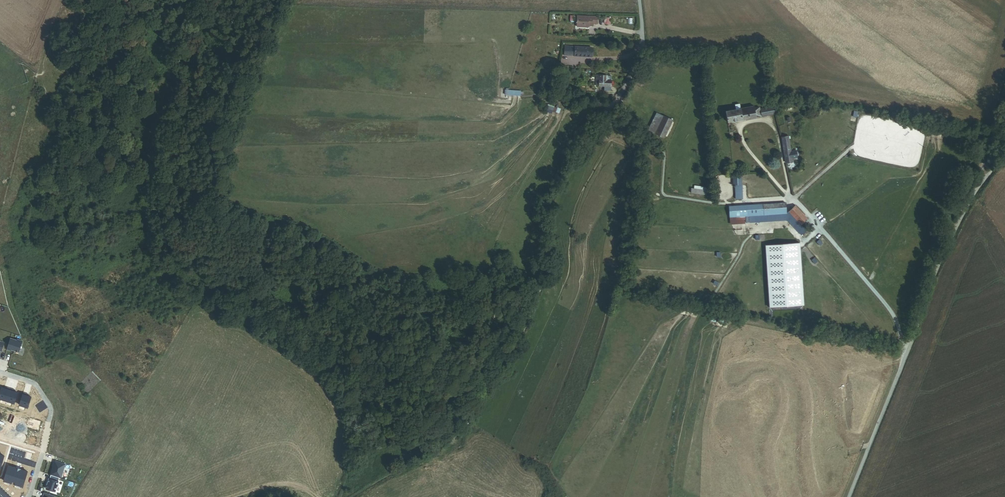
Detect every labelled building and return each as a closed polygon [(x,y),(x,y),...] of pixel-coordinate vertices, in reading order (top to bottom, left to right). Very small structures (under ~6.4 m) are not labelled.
[(599,18),(578,17),(578,26),(589,27),(590,26),(594,26),(594,23),(598,24),(599,18)] [(591,49),(565,47),(564,55),(590,57),(591,49)] [(607,77),(596,76),(596,86),(604,86),(603,90),(611,91),(611,81),(607,81),(607,77)] [(551,113),(554,106),(547,104),(545,111),(551,113)] [(754,106),(726,112),(728,123),(761,116),(759,108),(754,109),(754,106)] [(773,108),(761,110),(762,116),(774,114),(773,108)] [(664,117),(653,112),(645,129),(656,134),(664,117)] [(672,121),(664,117),(656,134),(664,138),(672,121)] [(789,136),(782,137),(786,163),(793,162),(789,136)] [(786,203),(759,205),(759,215),(750,216),(750,223),(786,220),(803,238),(809,233),(808,232),(812,227),(806,220),(807,219),(795,206),(786,213),(786,203)] [(759,205),(735,206),(736,224),(750,223),(750,216),(759,215),(759,205)] [(17,340),(10,338),(7,349),(11,351),(11,349),(19,352),(23,341),(17,339),(17,340)] [(7,387),(6,389),(4,388),(2,388),(0,393),(0,399),(14,404),(18,393),(15,392),(13,391),(14,390),(7,387)] [(29,394),(23,393),(19,405),(28,408),(31,397),(28,396),(29,394)] [(61,478),(65,464),(55,460),(50,475),(51,475),(60,478),(61,478)] [(16,468),(8,466),(4,481),(11,483),(12,481),(16,482),(15,484),(23,487),(27,471),(20,469),(18,474),(14,473),(16,468)] [(60,478),(51,475),(50,479),(49,479),(46,489),(55,492),(60,478)]
